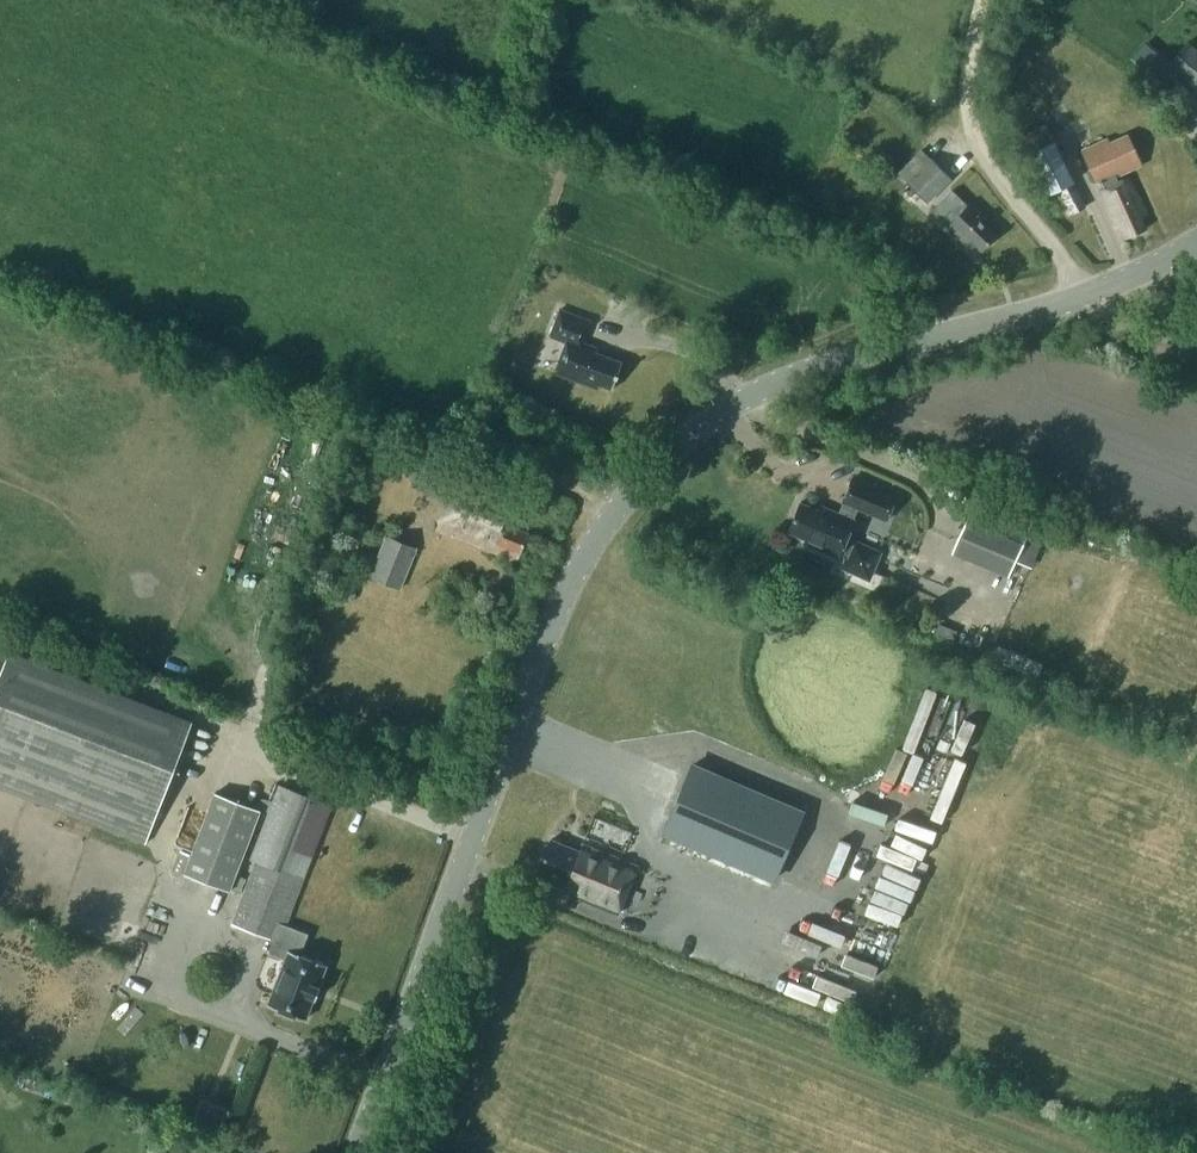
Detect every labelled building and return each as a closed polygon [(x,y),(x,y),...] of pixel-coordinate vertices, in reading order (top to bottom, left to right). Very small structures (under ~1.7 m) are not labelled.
[(1188,40),(1167,65),(1196,90),(1196,48),(1188,40)] [(1056,140),(1047,122),(1023,135),(1032,153),(1056,140)] [(1103,176),(1107,186),(1118,181),(1115,176),(1143,164),(1130,133),(1111,141),(1110,137),(1082,149),(1095,180),(1103,176)] [(927,202),(951,179),(930,159),(921,151),(898,174),(927,202)] [(1140,216),(1146,213),(1130,176),(1118,181),(1107,186),(1100,189),(1117,228),(1122,226),(1127,236),(1145,228),(1140,216)] [(1073,180),(1057,189),(1070,213),(1086,205),(1073,180)] [(996,234),(979,217),(984,212),(972,200),(968,204),(953,188),(942,199),(948,205),(938,215),(948,225),(947,225),(970,248),(975,243),(981,249),(996,234)] [(622,361),(596,351),(597,347),(583,341),(591,320),(560,308),(550,335),(566,341),(554,372),(597,388),(599,383),(612,388),(622,361)] [(459,472),(435,531),(517,562),(520,553),(521,553),(529,532),(516,527),(527,499),(459,472)] [(839,557),(840,554),(846,557),(842,566),(869,578),(880,552),(853,541),(852,543),(846,540),(854,519),(852,518),(857,507),(886,519),(896,495),(852,477),(842,501),(844,502),(839,513),(830,509),(829,513),(800,501),(788,530),(806,538),(804,542),(839,557)] [(975,496),(958,536),(1029,565),(1041,538),(1027,532),(1032,520),(975,496)] [(544,513),(548,502),(539,498),(535,509),(544,513)] [(417,547),(386,535),(370,576),(400,589),(417,547)] [(8,649),(0,671),(0,786),(145,842),(191,720),(8,649)] [(689,763),(662,829),(777,877),(804,810),(689,763)] [(280,941),(286,925),(332,804),(280,784),(251,858),(256,860),(232,922),(276,939),(280,941)] [(260,809),(215,792),(184,872),(229,889),(260,809)] [(545,852),(536,875),(566,887),(564,891),(618,913),(638,865),(584,843),(581,851),(551,838),(550,842),(546,843),(544,847),(545,852)] [(915,873),(880,876),(881,890),(917,887),(915,873)] [(779,918),(775,929),(814,944),(818,934),(779,918)] [(319,985),(327,964),(300,953),(308,933),(286,925),(280,941),(276,939),(271,952),(285,957),(268,1003),(306,1018),(314,996),(316,997),(320,986),(319,985)] [(195,1119),(223,1129),(231,1106),(203,1096),(195,1119)] [(160,1152),(198,1152),(166,1139),(160,1152)]
